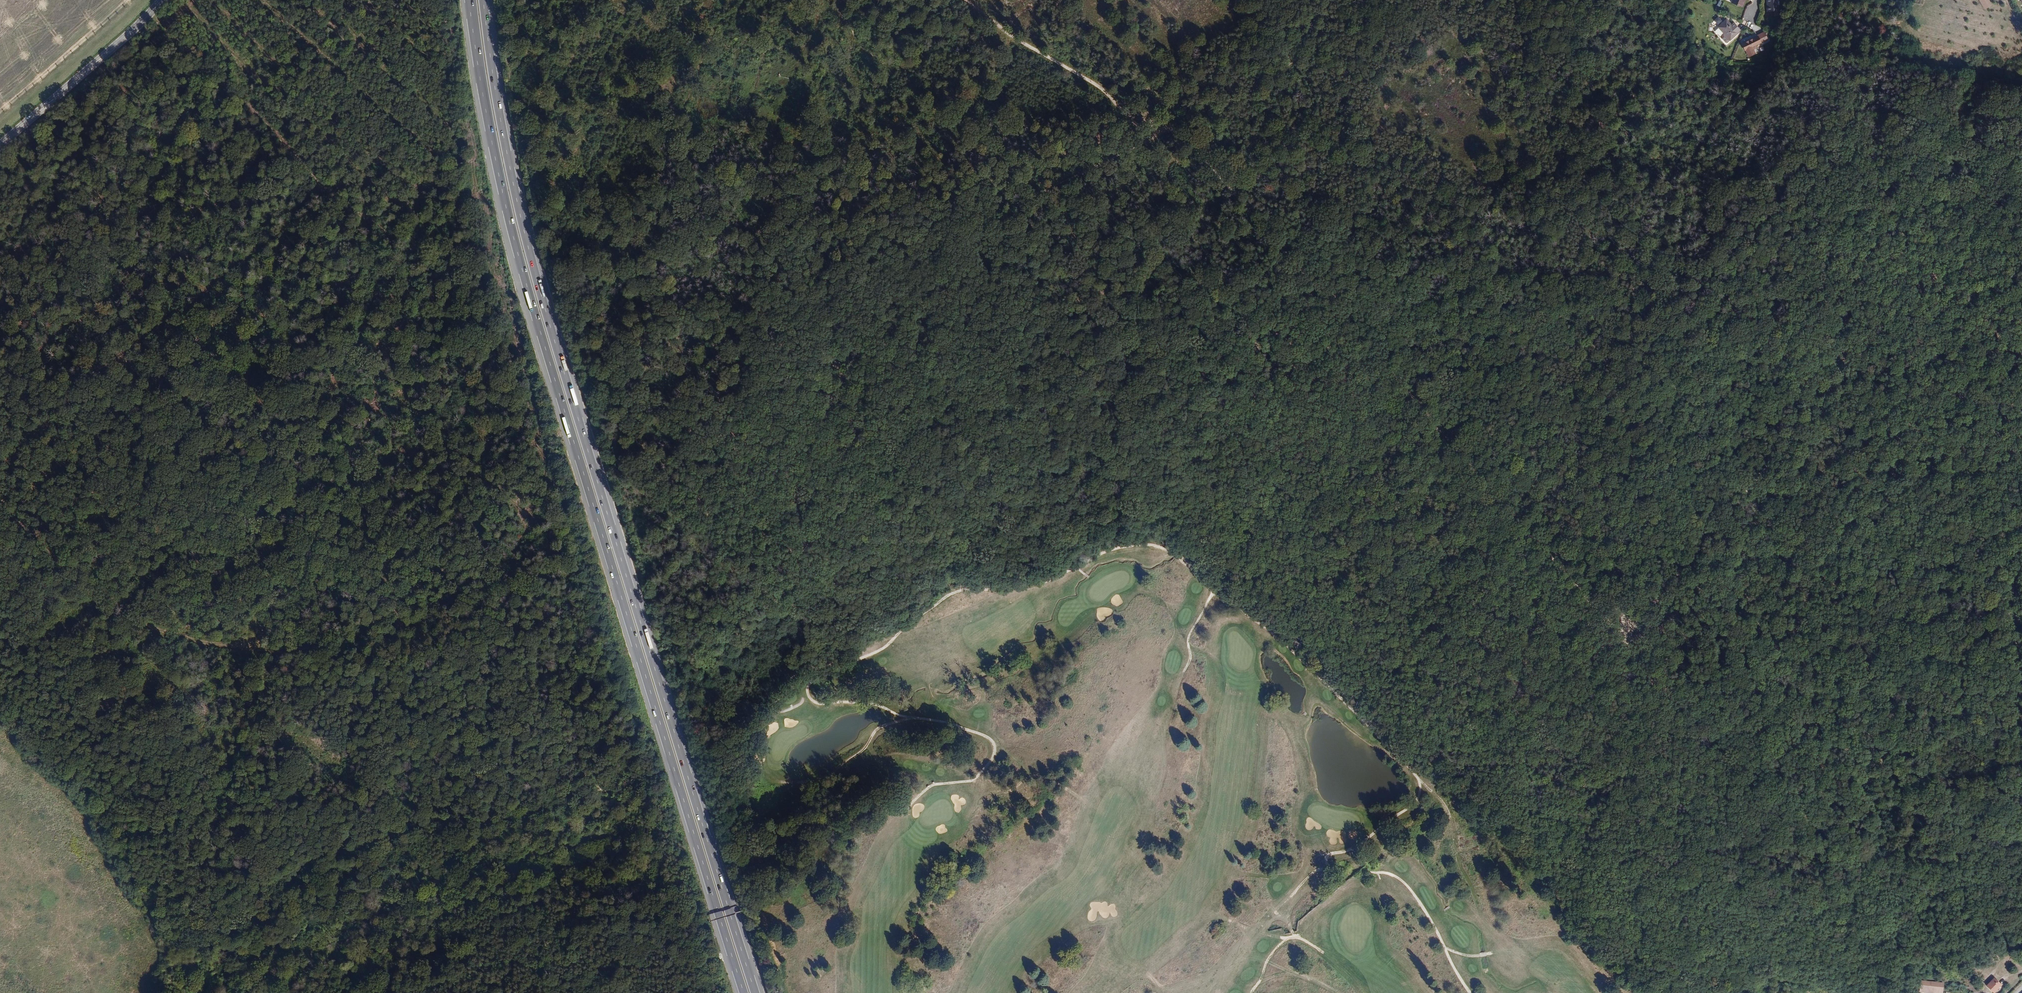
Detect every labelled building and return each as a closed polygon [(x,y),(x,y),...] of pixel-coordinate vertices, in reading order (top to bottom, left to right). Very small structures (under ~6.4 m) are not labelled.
[(1767,11),(1778,10),(1778,0),(1767,0),(1767,11)] [(1983,11),(1992,6),(1989,0),(1978,0),(1983,11)] [(1737,32),(1725,19),(1717,27),(1729,39),(1737,32)] [(1744,50),(1745,49),(1748,56),(1754,53),(1752,49),(1755,48),(1754,45),(1767,38),(1764,32),(1740,44),(1744,50)] [(1348,832),(1349,839),(1359,837),(1357,830),(1348,832)] [(1993,992),(2000,984),(1993,978),(1986,985),(1993,992)]
